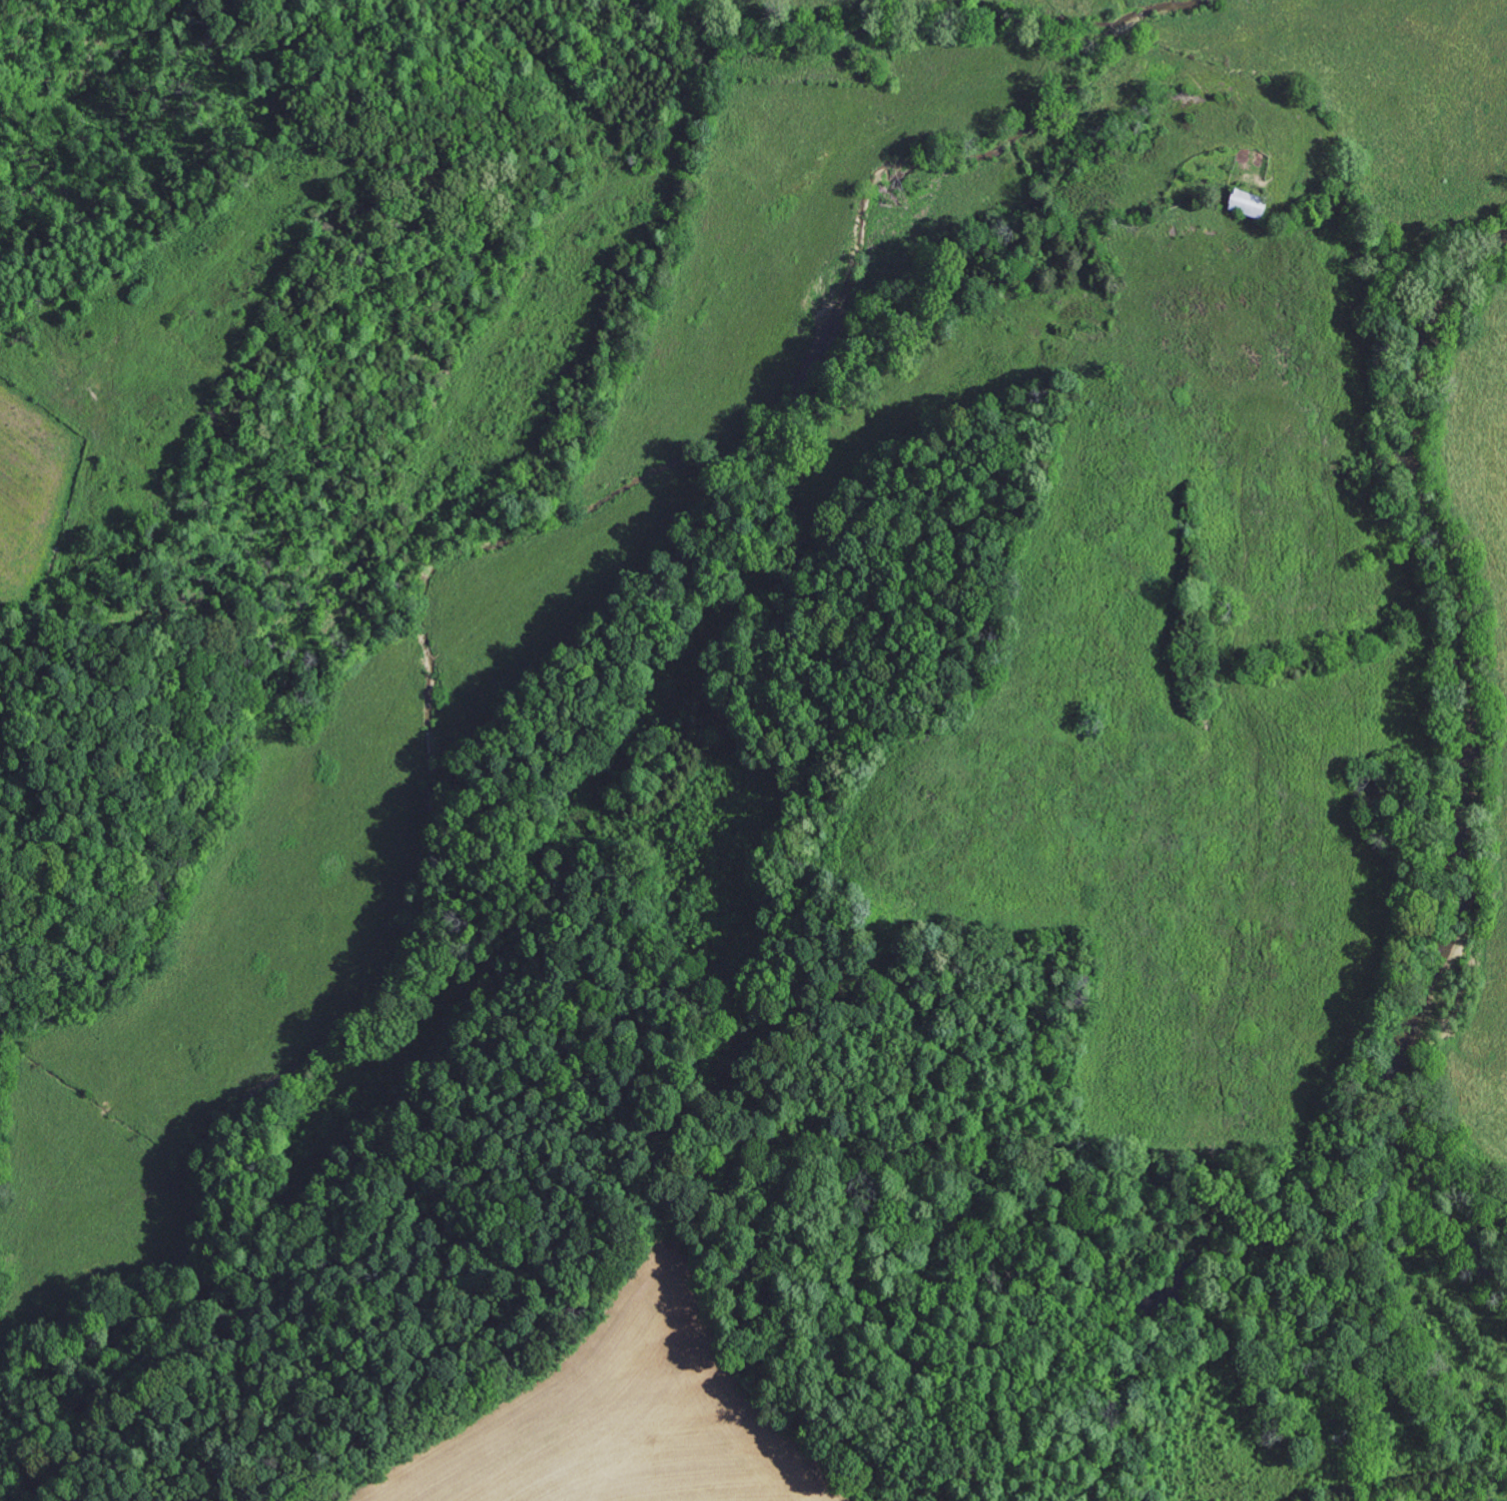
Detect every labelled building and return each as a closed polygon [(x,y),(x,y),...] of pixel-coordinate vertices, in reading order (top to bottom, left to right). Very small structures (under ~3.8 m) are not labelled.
[(1258,219),(1265,198),(1232,187),(1225,207),(1258,219)]
